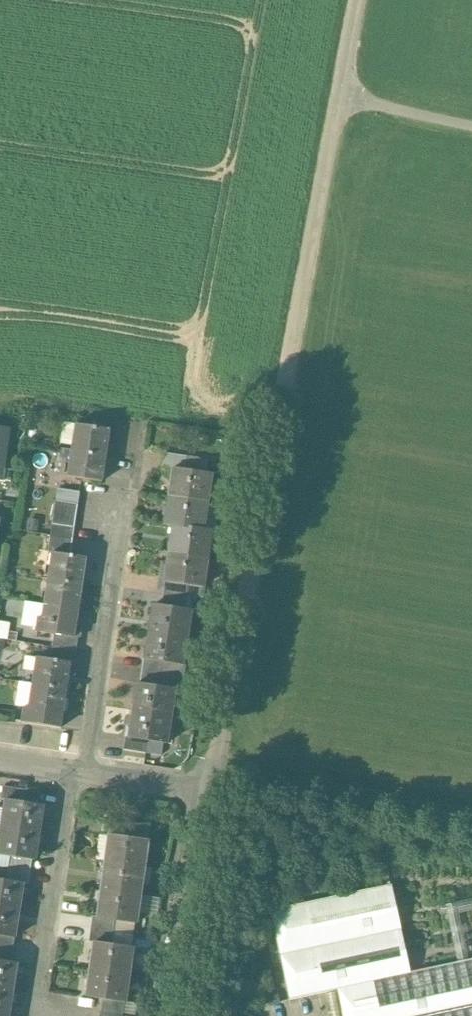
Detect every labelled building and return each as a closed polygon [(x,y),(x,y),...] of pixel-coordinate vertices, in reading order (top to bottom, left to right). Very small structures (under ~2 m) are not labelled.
[(110,429),(75,423),(71,450),(106,455),(110,429)] [(106,455),(71,450),(68,476),(102,481),(106,455)] [(187,456),(165,453),(162,467),(175,469),(175,467),(185,469),(187,456)] [(185,469),(175,467),(175,469),(171,496),(208,502),(212,473),(185,469)] [(80,494),(58,490),(57,500),(79,503),(80,494)] [(208,502),(171,496),(167,525),(176,526),(176,525),(204,529),(204,528),(208,502)] [(79,503),(57,500),(55,512),(77,515),(79,503)] [(77,515),(55,512),(53,524),(75,527),(77,515)] [(75,527),(53,524),(52,536),(74,539),(75,527)] [(204,529),(176,525),(176,526),(171,553),(208,558),(213,530),(204,528),(204,529)] [(74,539),(52,536),(50,552),(53,552),(72,555),(74,539)] [(72,555),(53,552),(49,578),(83,583),(87,557),(72,555)] [(208,558),(171,553),(167,580),(204,586),(208,558)] [(83,583),(49,578),(45,604),(79,609),(83,583)] [(186,597),(165,593),(163,605),(185,609),(186,597)] [(45,604),(28,602),(25,624),(25,625),(26,626),(37,627),(36,632),(55,634),(75,637),(75,635),(79,609),(45,604)] [(163,605),(155,604),(150,632),(187,637),(191,610),(185,609),(163,605)] [(187,637),(150,632),(146,659),(166,662),(183,665),(187,637)] [(75,637),(55,634),(53,646),(77,649),(79,636),(75,635),(75,637)] [(77,649),(53,646),(51,659),(72,662),(72,663),(75,663),(77,649)] [(51,659),(37,657),(33,684),(67,688),(71,664),(72,663),(72,662),(51,659)] [(166,662),(146,659),(144,659),(143,671),(164,674),(166,662)] [(164,674),(143,671),(141,682),(163,685),(164,674)] [(141,682),(139,682),(135,710),(172,716),(177,687),(163,685),(141,682)] [(67,688),(33,684),(30,707),(25,707),(22,722),(39,724),(41,711),(64,714),(64,713),(67,688)] [(172,716),(135,710),(130,738),(168,744),(172,716)] [(64,714),(41,711),(39,724),(62,727),(64,714)] [(26,790),(4,787),(2,799),(7,800),(8,799),(24,802),(26,790)] [(24,802),(8,799),(7,800),(3,827),(41,832),(45,805),(24,802)] [(128,823),(105,820),(103,833),(111,835),(111,833),(126,835),(128,823)] [(3,827),(0,848),(0,854),(11,856),(32,860),(37,860),(41,832),(3,827)] [(126,835),(111,833),(111,835),(107,862),(145,867),(149,839),(126,835)] [(32,860),(11,856),(9,868),(31,871),(32,860)] [(145,867),(107,862),(103,890),(141,895),(145,867)] [(31,871),(9,868),(7,880),(24,883),(23,884),(28,885),(31,871)] [(0,879),(0,907),(19,910),(23,884),(24,883),(7,880),(0,879)] [(411,972),(392,884),(270,910),(290,1000),(337,989),(343,1015),(471,1015),(471,959),(411,972)] [(141,895),(103,890),(100,916),(100,917),(116,920),(137,923),(141,895)] [(0,907),(0,936),(15,938),(19,910),(0,907)] [(116,920),(100,917),(100,916),(94,915),(92,928),(114,931),(116,920)] [(114,931),(92,928),(90,941),(96,942),(96,941),(113,944),(114,931)] [(0,936),(0,947),(13,949),(15,938),(0,936)] [(113,944),(96,941),(96,942),(92,969),(130,974),(134,947),(113,944)] [(0,947),(0,960),(12,961),(13,949),(0,947)] [(13,990),(18,962),(12,961),(0,960),(0,988),(13,990)] [(130,974),(92,969),(89,997),(103,999),(126,1002),(130,974)] [(0,988),(0,1015),(9,1015),(13,990),(0,988)] [(126,1002),(103,999),(101,1010),(124,1014),(126,1002)]
